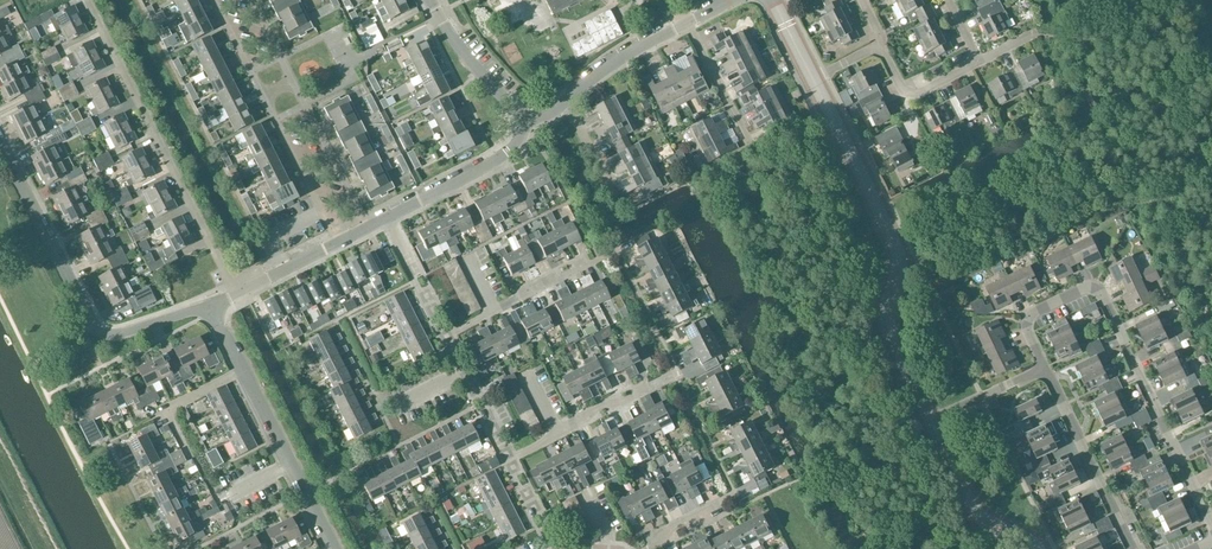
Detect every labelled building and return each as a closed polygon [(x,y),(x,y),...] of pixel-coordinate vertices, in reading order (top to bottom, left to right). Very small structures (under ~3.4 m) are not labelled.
[(196,0),(182,0),(175,4),(181,16),(199,6),(196,0)] [(272,1),(270,2),(274,10),(293,0),(271,0),(272,1)] [(299,0),(293,0),(274,10),(279,19),(280,18),(283,24),(305,13),(299,0)] [(351,5),(348,0),(346,0),(342,2),(346,8),(351,5)] [(381,3),(375,6),(377,11),(384,8),(399,0),(380,0),(381,3)] [(384,8),(377,11),(376,12),(380,19),(380,18),(383,23),(390,20),(408,11),(402,0),(399,0),(384,8)] [(553,16),(583,0),(545,0),(553,16)] [(820,20),(826,31),(850,19),(847,14),(844,16),(840,9),(844,7),(840,0),(839,0),(825,7),(829,15),(820,20)] [(919,19),(933,11),(930,4),(924,6),(921,0),(908,0),(898,5),(904,17),(908,15),(911,22),(919,19)] [(977,9),(980,15),(1002,5),(999,0),(975,0),(980,8),(977,9)] [(1010,20),(1002,5),(980,15),(984,23),(981,24),(989,39),(1009,29),(1005,22),(1010,20)] [(181,16),(188,28),(205,18),(199,6),(181,16)] [(11,13),(7,7),(0,10),(0,19),(11,13)] [(61,29),(81,19),(74,7),(54,17),(61,29)] [(152,8),(147,10),(150,17),(155,14),(152,8)] [(922,26),(913,30),(920,42),(943,30),(941,25),(937,27),(934,20),(937,19),(933,11),(919,19),(922,26)] [(313,28),(305,13),(283,24),(287,31),(285,32),(289,41),(299,36),(300,38),(307,34),(306,32),(313,28)] [(150,17),(153,23),(158,20),(155,14),(150,17)] [(350,17),(353,23),(359,20),(356,14),(350,17)] [(359,20),(353,23),(357,31),(371,25),(367,16),(359,20)] [(38,17),(24,24),(28,30),(41,24),(38,17)] [(187,43),(194,40),(194,41),(212,31),(205,18),(188,28),(191,35),(185,39),(187,43)] [(87,32),(81,19),(61,29),(67,42),(87,32)] [(852,24),(850,19),(826,31),(832,44),(841,39),(845,46),(859,39),(856,31),(852,33),(849,26),(852,24)] [(2,35),(9,32),(6,26),(0,29),(0,36),(2,35)] [(716,46),(713,47),(716,52),(726,47),(729,54),(753,42),(747,30),(728,40),(724,32),(709,40),(712,39),(716,46)] [(920,42),(926,54),(935,50),(938,57),(953,50),(949,42),(946,44),(943,37),(946,35),(943,30),(920,42)] [(2,53),(6,60),(21,52),(17,45),(9,49),(5,40),(12,36),(9,32),(2,35),(0,36),(0,54),(2,53)] [(164,32),(159,34),(162,41),(168,38),(164,32)] [(210,37),(192,46),(198,59),(216,50),(210,37)] [(162,41),(165,47),(171,44),(168,38),(162,41)] [(390,53),(403,47),(400,40),(386,47),(390,53)] [(98,54),(92,42),(72,52),(79,64),(98,54)] [(424,42),(406,51),(410,60),(403,63),(405,67),(412,64),(430,54),(424,42)] [(732,60),(722,65),(725,70),(759,53),(753,42),(729,54),(732,60)] [(58,53),(55,47),(39,55),(43,61),(58,53)] [(222,62),(216,50),(198,59),(205,71),(222,62)] [(1,88),(23,76),(30,73),(27,67),(20,70),(16,62),(24,58),(21,52),(6,60),(9,66),(0,71),(0,87),(1,88)] [(58,53),(43,61),(46,67),(61,60),(58,53)] [(738,70),(741,77),(765,64),(759,53),(725,70),(728,75),(738,70)] [(80,79),(85,77),(105,67),(98,54),(79,64),(82,71),(77,74),(80,79)] [(430,54),(412,64),(419,76),(437,67),(430,54)] [(1014,69),(1025,91),(1040,83),(1038,79),(1044,75),(1034,55),(1019,63),(1021,66),(1014,69)] [(686,72),(697,95),(709,89),(692,56),(687,58),(692,69),(686,72)] [(179,61),(174,64),(177,70),(182,67),(179,61)] [(205,71),(205,72),(208,78),(201,82),(204,87),(211,83),(228,74),(222,62),(205,71)] [(765,64),(741,77),(744,83),(734,88),(736,94),(771,76),(765,64)] [(669,67),(686,101),(697,95),(686,72),(679,75),(674,65),(669,67)] [(45,67),(38,70),(40,75),(43,76),(48,74),(45,67)] [(177,70),(180,76),(186,74),(182,67),(177,70)] [(419,76),(419,77),(422,82),(413,87),(416,92),(425,88),(443,79),(437,67),(419,76)] [(669,80),(663,84),(675,107),(686,101),(669,67),(664,70),(669,80)] [(852,88),(859,102),(880,91),(876,85),(880,83),(872,68),(853,78),(856,85),(852,88)] [(1010,98),(1025,91),(1014,69),(1007,73),(1008,75),(989,85),(996,99),(1008,93),(1010,98)] [(228,74),(211,83),(217,95),(235,86),(228,74)] [(1,88),(5,96),(6,96),(9,101),(23,94),(26,101),(42,93),(38,86),(30,90),(23,76),(1,88)] [(374,76),(368,79),(371,85),(377,83),(374,76)] [(646,79),(663,113),(675,107),(663,84),(656,87),(651,77),(646,79)] [(112,92),(106,79),(86,89),(92,102),(112,92)] [(425,88),(427,92),(428,95),(416,101),(420,107),(449,92),(443,79),(425,88)] [(57,90),(60,96),(76,89),(72,82),(57,90)] [(371,85),(374,92),(380,89),(377,83),(371,85)] [(192,85),(186,88),(189,94),(195,91),(192,85)] [(739,98),(742,102),(744,107),(754,102),(758,109),(781,97),(775,85),(759,93),(757,89),(739,98)] [(235,86),(217,95),(223,108),(241,99),(235,86)] [(961,122),(975,115),(983,112),(970,86),(955,94),(957,97),(950,100),(961,122)] [(76,89),(60,96),(64,103),(79,95),(76,89)] [(189,94),(192,100),(198,98),(195,91),(189,94)] [(859,102),(866,116),(870,114),(877,126),(891,118),(881,99),(883,98),(880,91),(859,102)] [(93,117),(98,114),(99,115),(119,104),(112,92),(92,102),(95,108),(90,111),(93,117)] [(14,122),(13,122),(17,131),(40,119),(33,105),(45,99),(42,93),(26,101),(30,107),(11,116),(14,122)] [(594,94),(588,99),(591,103),(597,98),(594,94)] [(625,107),(619,95),(584,113),(587,118),(597,112),(601,119),(625,107)] [(328,117),(330,116),(334,123),(356,112),(348,96),(340,100),(339,98),(332,101),(334,104),(324,108),(328,117)] [(372,96),(366,99),(369,106),(375,103),(372,96)] [(429,106),(436,119),(453,110),(447,97),(429,106)] [(751,120),(753,125),(787,108),(781,97),(758,109),(761,115),(751,120)] [(850,98),(843,101),(846,107),(853,104),(850,98)] [(223,108),(229,119),(229,120),(247,111),(241,99),(223,108)] [(381,103),(384,110),(389,107),(386,100),(381,103)] [(944,125),(946,129),(961,122),(950,100),(943,104),(944,106),(925,116),(932,131),(944,125)] [(369,106),(372,112),(378,109),(375,103),(369,106)] [(601,119),(604,126),(594,131),(596,136),(630,118),(625,107),(601,119)] [(787,108),(753,125),(756,130),(766,125),(769,132),(793,120),(787,108)] [(204,109),(198,112),(202,118),(207,115),(204,109)] [(453,110),(436,119),(439,126),(431,130),(434,135),(442,131),(459,122),(453,110)] [(229,120),(236,132),(253,123),(247,111),(229,120)] [(363,127),(356,112),(334,123),(338,131),(336,132),(340,139),(363,127)] [(130,127),(123,114),(104,124),(110,137),(130,127)] [(202,118),(205,124),(210,122),(207,115),(202,118)] [(17,131),(21,139),(23,138),(26,144),(44,135),(47,141),(65,132),(66,132),(63,127),(60,128),(59,127),(47,133),(43,125),(47,123),(44,117),(40,119),(17,131)] [(93,123),(90,117),(75,125),(79,131),(93,123)] [(637,130),(630,118),(596,136),(599,141),(609,135),(613,143),(637,130)] [(711,118),(687,130),(693,143),(728,125),(725,120),(714,125),(711,118)] [(459,122),(442,131),(446,139),(438,143),(441,148),(448,144),(466,135),(459,122)] [(93,123),(79,131),(82,138),(97,130),(93,123)] [(259,125),(242,134),(246,142),(239,146),(241,150),(248,146),(266,137),(259,125)] [(730,129),(728,125),(693,143),(699,154),(723,142),(719,135),(730,129)] [(136,139),(130,127),(110,137),(116,150),(136,139)] [(371,142),(363,127),(340,139),(343,147),(345,146),(349,154),(371,142)] [(387,127),(381,129),(385,136),(390,133),(387,127)] [(395,131),(398,137),(404,135),(401,128),(395,131)] [(35,163),(34,163),(38,172),(61,160),(54,147),(68,139),(65,132),(47,141),(50,148),(32,157),(35,163)] [(385,136),(388,142),(393,139),(390,133),(385,136)] [(399,138),(405,150),(414,145),(408,133),(399,138)] [(211,137),(214,143),(219,140),(216,134),(211,137)] [(883,134),(875,137),(879,144),(886,159),(890,156),(896,169),(898,173),(906,169),(904,165),(911,161),(901,142),(903,141),(900,134),(886,140),(883,134)] [(448,144),(452,151),(444,155),(447,160),(472,147),(466,135),(448,144)] [(248,146),(249,148),(252,154),(245,158),(247,162),(254,158),(272,150),(266,137),(248,146)] [(871,137),(864,140),(869,150),(875,147),(871,141),(873,140),(871,137)] [(379,158),(371,142),(349,154),(353,161),(351,162),(355,170),(379,158)] [(611,166),(614,171),(648,154),(642,142),(618,154),(622,161),(611,166)] [(723,142),(699,154),(705,166),(739,149),(736,143),(726,148),(723,142)] [(148,162),(141,149),(121,159),(128,172),(148,162)] [(225,150),(219,153),(223,160),(228,157),(225,150)] [(272,150),(254,158),(258,166),(251,170),(253,174),(260,171),(261,170),(278,162),(272,150)] [(96,167),(111,158),(108,152),(92,160),(96,167)] [(414,153),(408,155),(411,162),(417,159),(414,153)] [(627,170),(630,177),(653,165),(648,154),(614,171),(616,176),(627,170)] [(675,155),(669,158),(672,164),(678,161),(675,155)] [(223,160),(226,166),(231,163),(228,157),(223,160)] [(402,157),(397,159),(400,166),(405,163),(402,157)] [(111,158),(96,167),(99,173),(115,165),(111,158)] [(387,173),(379,158),(355,170),(360,179),(361,178),(364,184),(387,173)] [(411,162),(414,168),(420,165),(417,159),(411,162)] [(38,172),(43,180),(44,180),(47,186),(65,176),(68,182),(83,175),(80,168),(68,174),(61,160),(38,172)] [(129,187),(134,184),(134,185),(154,175),(148,162),(128,172),(131,179),(126,181),(129,187)] [(261,170),(266,182),(267,182),(284,174),(278,162),(261,170)] [(400,166),(403,172),(408,169),(405,163),(400,166)] [(534,166),(529,168),(539,188),(545,184),(548,192),(554,189),(542,165),(535,169),(534,166)] [(630,177),(633,184),(623,189),(626,194),(659,177),(653,165),(630,177)] [(523,187),(518,189),(528,209),(533,206),(531,201),(536,198),(532,191),(539,188),(529,168),(524,171),(525,173),(518,177),(523,187)] [(234,181),(240,178),(236,169),(230,172),(234,181)] [(364,184),(368,192),(366,193),(371,201),(380,196),(381,198),(388,195),(387,192),(395,188),(387,173),(364,184)] [(284,174),(267,182),(270,190),(263,193),(265,198),(273,194),(290,186),(284,174)] [(68,182),(71,189),(53,198),(56,203),(55,204),(59,213),(91,197),(91,196),(90,194),(86,196),(85,194),(79,197),(75,188),(87,182),(83,175),(68,182)] [(238,190),(244,188),(240,181),(235,184),(238,190)] [(107,184),(112,194),(116,192),(111,182),(107,184)] [(170,195),(163,182),(144,192),(150,205),(170,195)] [(273,194),(276,202),(269,206),(272,211),(297,199),(290,186),(273,194)] [(112,194),(115,200),(129,193),(126,187),(116,192),(112,194)] [(518,189),(513,192),(510,187),(503,190),(501,188),(497,190),(507,210),(513,207),(517,214),(528,209),(518,189)] [(486,199),(499,223),(504,221),(500,213),(507,210),(497,190),(492,193),(493,195),(486,199)] [(132,200),(129,193),(115,200),(118,207),(132,200)] [(176,207),(170,195),(150,205),(154,212),(147,215),(150,220),(156,217),(157,217),(176,207)] [(64,221),(67,226),(85,217),(89,223),(104,215),(101,209),(89,215),(83,205),(89,202),(88,199),(91,197),(59,213),(63,221),(64,221)] [(250,198),(244,201),(247,207),(253,205),(250,198)] [(482,220),(477,223),(486,241),(493,238),(484,221),(491,218),(494,226),(499,223),(486,199),(480,202),(478,200),(473,202),(482,220)] [(253,205),(247,207),(250,214),(256,211),(253,205)] [(477,223),(472,225),(464,210),(457,214),(456,211),(451,213),(461,233),(468,229),(472,237),(477,235),(481,243),(486,241),(477,223)] [(448,218),(441,222),(454,246),(459,244),(455,236),(461,233),(451,213),(447,216),(448,218)] [(104,215),(89,223),(92,230),(78,237),(81,243),(79,243),(84,252),(106,240),(115,236),(112,230),(103,234),(99,226),(108,222),(104,215)] [(188,230),(181,217),(162,227),(168,240),(188,230)] [(1123,218),(1118,220),(1121,227),(1126,224),(1123,218)] [(576,246),(582,243),(572,223),(564,227),(560,220),(556,222),(568,247),(575,243),(576,246)] [(129,229),(132,236),(147,228),(144,222),(129,229)] [(428,225),(439,245),(445,241),(449,249),(454,246),(441,222),(435,225),(433,222),(428,225)] [(548,235),(558,255),(563,253),(562,250),(568,247),(556,222),(551,224),(555,232),(548,235)] [(425,230),(418,233),(424,244),(416,248),(423,261),(436,255),(432,248),(439,245),(428,225),(424,227),(425,230)] [(150,234),(147,228),(132,236),(135,242),(150,234)] [(194,243),(188,230),(168,240),(171,246),(163,250),(166,256),(161,258),(162,258),(148,266),(151,272),(178,259),(175,252),(194,243)] [(542,239),(538,231),(533,234),(535,239),(530,241),(540,261),(545,258),(552,255),(554,257),(558,255),(548,235),(542,239)] [(635,241),(638,248),(642,255),(634,259),(637,264),(664,250),(658,238),(651,242),(647,234),(635,241)] [(1069,248),(1077,264),(1083,261),(1086,267),(1102,260),(1091,237),(1069,248)] [(535,264),(540,261),(530,241),(525,244),(522,239),(517,242),(521,250),(514,253),(524,272),(529,270),(528,267),(535,264)] [(109,264),(125,256),(120,247),(112,251),(106,240),(84,252),(88,260),(89,260),(92,266),(106,258),(109,264)] [(519,275),(524,272),(514,253),(508,256),(504,248),(492,254),(500,270),(506,266),(511,276),(518,272),(519,275)] [(1047,258),(1058,281),(1073,273),(1071,267),(1077,264),(1069,248),(1047,258)] [(639,268),(646,265),(650,271),(670,261),(664,250),(637,264),(639,268)] [(369,279),(370,279),(375,289),(378,296),(386,292),(383,287),(379,277),(377,278),(376,275),(383,272),(383,271),(389,268),(380,251),(374,254),(373,252),(360,259),(369,279)] [(109,264),(113,271),(99,278),(101,283),(100,284),(105,292),(127,281),(120,267),(128,263),(125,256),(109,264)] [(1008,258),(1001,262),(1004,269),(1009,266),(1010,262),(1008,258)] [(1131,258),(1109,269),(1116,284),(1122,281),(1125,288),(1142,280),(1131,258)] [(356,285),(369,279),(360,259),(346,266),(348,270),(356,286),(356,285)] [(445,272),(458,265),(455,259),(442,266),(445,272)] [(676,273),(670,261),(650,271),(653,278),(646,281),(649,287),(676,273)] [(991,265),(995,274),(1004,270),(1000,261),(991,265)] [(458,265),(445,272),(449,278),(461,272),(458,265)] [(1142,271),(1146,278),(1158,272),(1154,265),(1142,271)] [(1008,277),(1016,293),(1022,290),(1025,297),(1041,289),(1030,267),(1008,277)] [(335,277),(344,296),(358,289),(356,285),(356,286),(348,270),(335,277)] [(461,272),(449,278),(452,285),(464,278),(461,272)] [(1161,278),(1158,272),(1146,278),(1149,284),(1161,278)] [(682,284),(676,273),(649,287),(651,291),(658,287),(662,294),(682,284)] [(598,305),(610,299),(601,281),(594,285),(589,275),(584,277),(598,305)] [(322,284),(329,299),(331,302),(344,296),(335,277),(322,284)] [(587,310),(598,305),(584,277),(580,280),(585,290),(578,293),(587,310)] [(610,277),(604,280),(610,291),(615,288),(610,277)] [(986,287),(997,310),(1012,303),(1009,296),(1016,293),(1008,277),(986,287)] [(464,278),(452,285),(455,291),(468,284),(464,278)] [(306,287),(316,306),(329,299),(322,284),(320,280),(306,287)] [(1142,280),(1125,288),(1128,294),(1122,297),(1130,312),(1152,302),(1142,280)] [(127,281),(105,292),(109,301),(110,301),(113,306),(127,299),(130,305),(146,297),(142,291),(135,295),(127,281)] [(468,284),(455,291),(458,297),(471,291),(468,284)] [(654,307),(656,311),(660,309),(660,310),(687,296),(682,284),(662,294),(665,301),(654,307)] [(944,291),(946,295),(956,290),(954,286),(944,291)] [(293,294),(300,309),(302,313),(316,306),(306,287),(293,293),(293,294)] [(575,316),(587,310),(578,293),(571,296),(566,287),(561,289),(575,316)] [(287,315),(300,309),(293,294),(293,293),(291,289),(277,296),(287,315)] [(550,309),(557,323),(562,320),(563,322),(575,316),(561,289),(557,291),(562,301),(555,305),(555,306),(550,309)] [(458,297),(460,300),(462,303),(474,297),(471,291),(458,297)] [(384,302),(392,318),(411,308),(403,293),(384,302)] [(277,296),(264,303),(270,316),(264,320),(271,334),(278,331),(274,322),(287,315),(277,296)] [(693,308),(687,296),(660,310),(663,314),(670,311),(674,318),(675,317),(679,324),(691,318),(688,310),(693,308)] [(474,297),(462,303),(465,310),(477,303),(474,297)] [(351,310),(356,307),(353,300),(348,303),(351,310)] [(976,314),(987,314),(993,312),(990,305),(985,307),(982,300),(971,305),(976,314)] [(1173,300),(1158,307),(1161,313),(1176,306),(1173,300)] [(465,310),(468,316),(481,310),(477,303),(465,310)] [(552,325),(557,323),(550,309),(545,311),(544,310),(537,314),(532,304),(527,306),(541,333),(553,327),(552,325)] [(1083,316),(1097,309),(1094,304),(1080,311),(1083,316)] [(521,322),(521,323),(516,326),(524,342),(541,333),(527,306),(523,308),(528,318),(521,322)] [(418,323),(411,308),(392,318),(400,333),(418,323)] [(325,323),(329,321),(326,314),(321,316),(325,323)] [(321,316),(316,319),(320,326),(325,323),(321,316)] [(1163,328),(1157,316),(1136,325),(1142,338),(1163,328)] [(507,351),(524,342),(516,326),(510,329),(505,318),(499,320),(504,330),(498,333),(507,351)] [(676,330),(678,334),(680,339),(688,335),(691,342),(711,332),(705,320),(686,330),(684,325),(676,330)] [(1055,331),(1048,334),(1046,335),(1049,341),(1051,340),(1054,347),(1074,337),(1066,320),(1053,326),(1055,331)] [(976,332),(987,354),(1003,346),(1000,340),(1006,337),(999,321),(976,332)] [(426,338),(418,323),(400,333),(407,348),(426,338)] [(1162,344),(1165,350),(1180,343),(1192,337),(1189,331),(1177,337),(1170,325),(1163,328),(1142,338),(1148,351),(1162,344)] [(498,333),(491,337),(486,327),(482,330),(495,357),(507,351),(498,333)] [(298,337),(294,330),(289,332),(293,339),(298,337)] [(470,350),(477,364),(483,362),(483,363),(495,357),(482,330),(477,332),(482,342),(475,346),(475,348),(470,350)] [(309,340),(315,353),(332,344),(333,344),(342,339),(339,333),(330,338),(326,331),(309,340)] [(711,332),(691,342),(695,349),(687,352),(687,351),(681,354),(677,356),(680,361),(683,359),(684,360),(717,343),(711,332)] [(1070,359),(1082,354),(1074,337),(1054,347),(1057,354),(1055,354),(1058,360),(1068,355),(1070,359)] [(213,350),(207,353),(199,338),(187,344),(196,363),(204,359),(209,370),(220,364),(215,354),(213,350)] [(434,353),(426,338),(407,348),(415,363),(434,353)] [(1085,347),(1088,353),(1103,346),(1100,339),(1085,347)] [(693,363),(692,362),(699,358),(706,372),(719,365),(716,359),(723,355),(717,343),(684,360),(687,366),(693,363)] [(1182,349),(1180,343),(1165,350),(1168,356),(1152,364),(1155,371),(1157,370),(1160,375),(1180,365),(1186,363),(1180,350),(1182,349)] [(182,365),(176,368),(183,383),(194,377),(189,366),(196,363),(187,344),(174,351),(182,365)] [(315,353),(321,365),(339,356),(348,352),(345,346),(336,351),(333,344),(332,344),(315,353)] [(635,377),(639,375),(634,364),(641,361),(633,344),(621,350),(635,377)] [(1006,352),(1003,346),(987,354),(997,376),(1020,365),(1012,349),(1006,352)] [(1091,359),(1076,366),(1075,367),(1077,372),(1079,371),(1083,379),(1104,369),(1097,356),(1105,352),(1103,346),(1088,353),(1091,359)] [(630,379),(635,377),(621,350),(609,356),(618,373),(625,369),(630,379)] [(219,352),(215,354),(220,364),(224,362),(219,352)] [(584,361),(587,367),(595,384),(602,381),(607,391),(612,388),(595,355),(584,361)] [(342,362),(339,356),(321,365),(327,377),(345,368),(354,364),(351,358),(342,362)] [(150,363),(159,381),(167,378),(172,388),(183,383),(176,368),(170,371),(162,357),(150,363)] [(147,388),(141,391),(149,406),(160,400),(152,385),(159,381),(150,363),(138,369),(147,388)] [(1186,363),(1180,365),(1160,375),(1166,388),(1180,381),(1183,387),(1197,380),(1194,374),(1192,375),(1186,363)] [(1106,390),(1121,383),(1118,376),(1116,377),(1110,365),(1104,369),(1083,379),(1088,391),(1102,384),(1106,390)] [(589,388),(595,384),(587,367),(575,373),(589,400),(594,398),(589,388)] [(720,367),(696,380),(701,391),(709,387),(712,394),(732,384),(726,372),(723,374),(720,367)] [(329,391),(360,375),(358,371),(349,375),(345,368),(327,377),(333,388),(329,391)] [(564,379),(566,382),(558,385),(566,402),(574,399),(572,396),(579,392),(584,402),(589,400),(575,373),(564,379)] [(504,386),(517,380),(513,374),(501,380),(504,386)] [(350,389),(359,384),(358,380),(362,378),(360,375),(329,391),(335,403),(353,394),(350,389)] [(1197,380),(1200,386),(1201,388),(1208,385),(1204,377),(1202,378),(1197,380)] [(128,380),(116,386),(125,403),(126,407),(133,403),(138,412),(149,406),(141,391),(135,394),(128,380)] [(517,380),(504,386),(507,393),(520,386),(517,380)] [(1200,386),(1197,380),(1183,387),(1186,393),(1171,400),(1177,412),(1198,402),(1192,390),(1200,386)] [(1121,383),(1106,390),(1108,396),(1094,403),(1100,416),(1121,406),(1115,393),(1124,389),(1121,383)] [(738,395),(732,384),(712,394),(716,400),(708,404),(711,409),(738,395)] [(125,403),(116,386),(103,392),(118,421),(123,418),(119,411),(126,407),(125,403)] [(207,396),(214,411),(233,401),(225,386),(207,396)] [(520,386),(507,393),(510,399),(523,393),(520,386)] [(335,403),(341,415),(359,406),(355,400),(365,395),(362,390),(353,394),(335,403)] [(103,392),(91,398),(100,416),(107,412),(113,423),(118,421),(103,392)] [(523,393),(510,399),(513,406),(526,399),(523,393)] [(649,395),(645,397),(661,429),(664,435),(675,430),(675,428),(664,406),(657,410),(649,395)] [(738,395),(711,409),(713,414),(721,410),(725,418),(745,408),(738,395)] [(645,397),(647,402),(642,405),(647,415),(641,418),(650,435),(661,429),(645,397)] [(89,445),(103,438),(93,419),(100,416),(91,398),(79,405),(88,422),(80,426),(89,445)] [(526,399),(513,406),(517,412),(529,405),(526,399)] [(990,402),(989,403),(992,410),(1000,406),(997,399),(990,402)] [(1042,412),(1036,399),(1016,409),(1022,422),(1013,426),(1016,432),(1031,425),(1028,418),(1042,412)] [(241,416),(233,401),(214,411),(222,426),(241,416)] [(368,402),(359,406),(341,415),(348,427),(365,418),(362,412),(371,407),(368,402)] [(1204,415),(1198,402),(1177,412),(1183,425),(1204,415)] [(529,405),(517,412),(520,418),(533,412),(529,405)] [(1127,418),(1121,406),(1100,416),(1106,428),(1121,421),(1123,427),(1134,421),(1134,422),(1149,415),(1146,409),(1132,416),(1127,418)] [(624,426),(632,441),(642,462),(650,458),(641,439),(650,435),(641,418),(634,421),(629,411),(624,414),(629,422),(628,422),(628,424),(624,426)] [(533,412),(520,418),(523,425),(536,418),(533,412)] [(348,427),(354,440),(371,431),(368,425),(378,420),(375,414),(365,419),(365,418),(348,427)] [(1151,421),(1149,415),(1134,422),(1137,428),(1151,421)] [(249,431),(241,416),(222,426),(230,441),(249,431)] [(523,425),(526,431),(539,424),(536,418),(523,425)] [(479,442),(470,424),(463,428),(458,419),(452,422),(457,431),(466,448),(479,442)] [(732,425),(734,430),(732,432),(735,438),(727,442),(730,447),(757,433),(751,422),(745,425),(743,421),(732,425)] [(632,441),(624,426),(612,432),(607,422),(602,425),(616,452),(627,446),(626,444),(632,441)] [(204,424),(198,427),(201,434),(207,431),(204,424)] [(128,445),(135,457),(152,448),(149,441),(160,436),(154,425),(140,432),(143,437),(128,445)] [(167,425),(159,429),(161,435),(170,430),(167,425)] [(454,454),(466,448),(457,431),(450,434),(446,425),(440,428),(445,437),(445,436),(454,454)] [(588,445),(595,459),(603,455),(604,458),(616,452),(602,425),(597,427),(602,437),(588,445)] [(1057,435),(1052,437),(1046,425),(1034,430),(1031,425),(1016,432),(1019,438),(1025,435),(1031,447),(1057,435)] [(249,431),(230,441),(238,456),(256,447),(249,431)] [(442,460),(454,454),(445,436),(445,437),(439,440),(434,431),(428,434),(433,443),(442,460)] [(723,451),(725,455),(733,452),(740,448),(743,455),(763,445),(757,433),(730,447),(723,451)] [(1031,463),(1034,469),(1049,462),(1046,456),(1058,450),(1055,444),(1060,442),(1057,435),(1031,447),(1037,460),(1031,463)] [(1101,445),(1107,458),(1129,447),(1123,435),(1101,445)] [(1201,441),(1207,453),(1211,451),(1211,436),(1201,441)] [(430,466),(442,460),(433,443),(426,446),(422,437),(416,440),(421,449),(421,448),(430,466)] [(418,473),(419,472),(430,466),(421,448),(421,449),(414,452),(410,443),(404,446),(406,450),(407,450),(418,473)] [(583,444),(572,450),(585,477),(590,474),(585,464),(595,459),(588,445),(584,446),(583,444)] [(735,474),(742,470),(769,456),(763,445),(743,455),(747,462),(739,465),(739,464),(732,468),(735,474)] [(1107,458),(1113,470),(1130,462),(1133,468),(1147,461),(1144,455),(1139,457),(1137,454),(1136,453),(1135,453),(1132,454),(1129,447),(1107,458)] [(156,456),(152,448),(135,457),(141,470),(156,462),(159,468),(173,461),(167,450),(156,456)] [(214,449),(206,454),(214,469),(222,464),(214,449)] [(421,477),(419,472),(418,473),(407,450),(406,450),(401,453),(406,462),(400,466),(408,483),(421,477)] [(560,456),(569,473),(575,470),(580,479),(585,477),(572,450),(560,456)] [(494,454),(481,461),(486,469),(498,463),(494,454)] [(396,489),(408,483),(400,466),(399,466),(394,456),(389,459),(394,468),(388,472),(396,489)] [(549,461),(563,489),(563,488),(568,498),(575,495),(569,484),(567,486),(562,476),(569,473),(560,456),(549,461)] [(664,456),(657,460),(661,468),(668,464),(664,456)] [(742,470),(744,475),(752,471),(762,491),(772,486),(766,473),(775,468),(769,456),(742,470)] [(654,459),(644,464),(648,472),(658,467),(654,459)] [(1051,468),(1049,462),(1034,469),(1037,475),(1048,470),(1054,482),(1075,472),(1069,459),(1051,468)] [(178,472),(173,461),(159,468),(162,474),(147,481),(153,494),(171,485),(168,478),(178,472)] [(537,467),(538,469),(530,472),(538,487),(545,484),(546,485),(553,481),(558,491),(563,489),(549,461),(537,467)] [(1150,467),(1147,461),(1133,468),(1136,474),(1142,471),(1148,483),(1168,474),(1162,461),(1150,467)] [(384,495),(396,489),(388,472),(387,472),(382,462),(377,465),(382,475),(376,478),(384,495)] [(696,467),(703,482),(711,478),(703,464),(696,467)] [(683,471),(697,498),(702,496),(696,485),(703,482),(696,467),(694,465),(683,471)] [(195,466),(189,469),(191,474),(198,471),(195,466)] [(370,481),(363,484),(372,501),(384,495),(376,478),(375,478),(370,468),(365,471),(370,481)] [(474,481),(482,496),(502,487),(494,471),(474,481)] [(683,471),(665,479),(672,492),(677,490),(679,494),(687,490),(692,501),(697,498),(683,471)] [(1081,485),(1075,472),(1054,482),(1060,495),(1047,501),(1050,507),(1064,500),(1062,494),(1081,485)] [(1174,487),(1168,474),(1148,483),(1154,496),(1148,499),(1150,505),(1165,498),(1162,492),(1174,487)] [(663,502),(669,512),(679,507),(672,492),(663,476),(658,478),(660,482),(648,488),(657,505),(663,502)] [(585,477),(580,479),(585,489),(590,486),(585,477)] [(195,482),(188,485),(190,490),(197,486),(195,482)] [(599,493),(606,489),(604,484),(596,487),(599,493)] [(175,492),(171,485),(153,494),(159,506),(188,491),(186,487),(175,492)] [(197,487),(188,491),(191,497),(200,492),(197,487)] [(509,502),(502,487),(482,496),(490,511),(509,502)] [(651,509),(657,505),(648,488),(637,494),(651,521),(656,519),(651,509)] [(191,497),(188,491),(159,506),(166,518),(183,509),(180,503),(191,497)] [(626,499),(624,497),(617,501),(626,518),(633,514),(634,517),(641,514),(646,524),(651,521),(637,494),(626,499)] [(575,497),(563,503),(566,509),(579,503),(575,497)] [(1168,504),(1165,498),(1150,505),(1153,511),(1160,508),(1165,521),(1186,511),(1180,499),(1168,504)] [(368,500),(363,503),(369,513),(374,511),(368,500)] [(1067,506),(1064,500),(1050,507),(1053,513),(1059,510),(1064,522),(1085,513),(1079,500),(1067,506)] [(517,517),(509,502),(490,511),(498,526),(517,517)] [(579,503),(566,509),(569,516),(582,509),(579,503)] [(198,511),(201,516),(207,512),(208,512),(206,508),(205,507),(205,508),(198,511)] [(203,521),(220,513),(217,507),(208,512),(207,512),(201,516),(203,521)] [(464,508),(456,512),(459,517),(463,515),(465,520),(467,519),(467,518),(468,517),(464,508)] [(187,517),(183,509),(166,518),(172,530),(201,516),(198,511),(187,517)] [(582,509),(569,516),(572,522),(585,516),(582,509)] [(1192,524),(1186,511),(1165,521),(1171,533),(1165,536),(1168,543),(1183,536),(1180,530),(1192,524)] [(1091,525),(1085,513),(1064,522),(1071,535),(1091,525)] [(435,522),(432,517),(423,521),(419,515),(402,524),(408,536),(426,527),(426,526),(435,522)] [(763,515),(749,522),(758,540),(760,544),(766,541),(764,537),(772,533),(763,515)] [(178,543),(188,538),(191,543),(204,536),(198,524),(203,521),(201,516),(172,530),(178,543)] [(585,516),(572,522),(575,528),(588,522),(585,516)] [(525,532),(517,517),(498,526),(505,542),(525,532)] [(1097,530),(1111,523),(1108,517),(1094,523),(1097,530)] [(288,543),(296,539),(301,548),(303,548),(312,544),(305,529),(298,533),(291,519),(279,525),(288,543)] [(588,522),(575,528),(579,535),(591,528),(588,522)] [(751,544),(758,540),(749,522),(736,529),(745,547),(746,548),(749,548),(752,548),(751,544)] [(1111,523),(1097,530),(1100,535),(1114,529),(1111,523)] [(268,548),(282,548),(281,547),(288,543),(279,525),(266,532),(273,546),(268,548)] [(426,527),(408,536),(414,548),(432,539),(441,534),(438,528),(429,533),(426,527)] [(722,536),(729,548),(741,548),(745,547),(736,529),(722,536)] [(712,548),(729,548),(722,536),(709,542),(709,543),(712,548)] [(1076,547),(1077,548),(1103,548),(1097,537),(1076,547)] [(245,548),(260,548),(259,545),(254,538),(242,544),(245,548)] [(709,543),(709,542),(707,538),(693,545),(695,548),(712,548),(709,543)] [(415,548),(441,548),(447,546),(444,540),(435,545),(432,539),(414,548),(415,548)] [(468,545),(470,548),(477,548),(480,548),(476,541),(468,545)]
